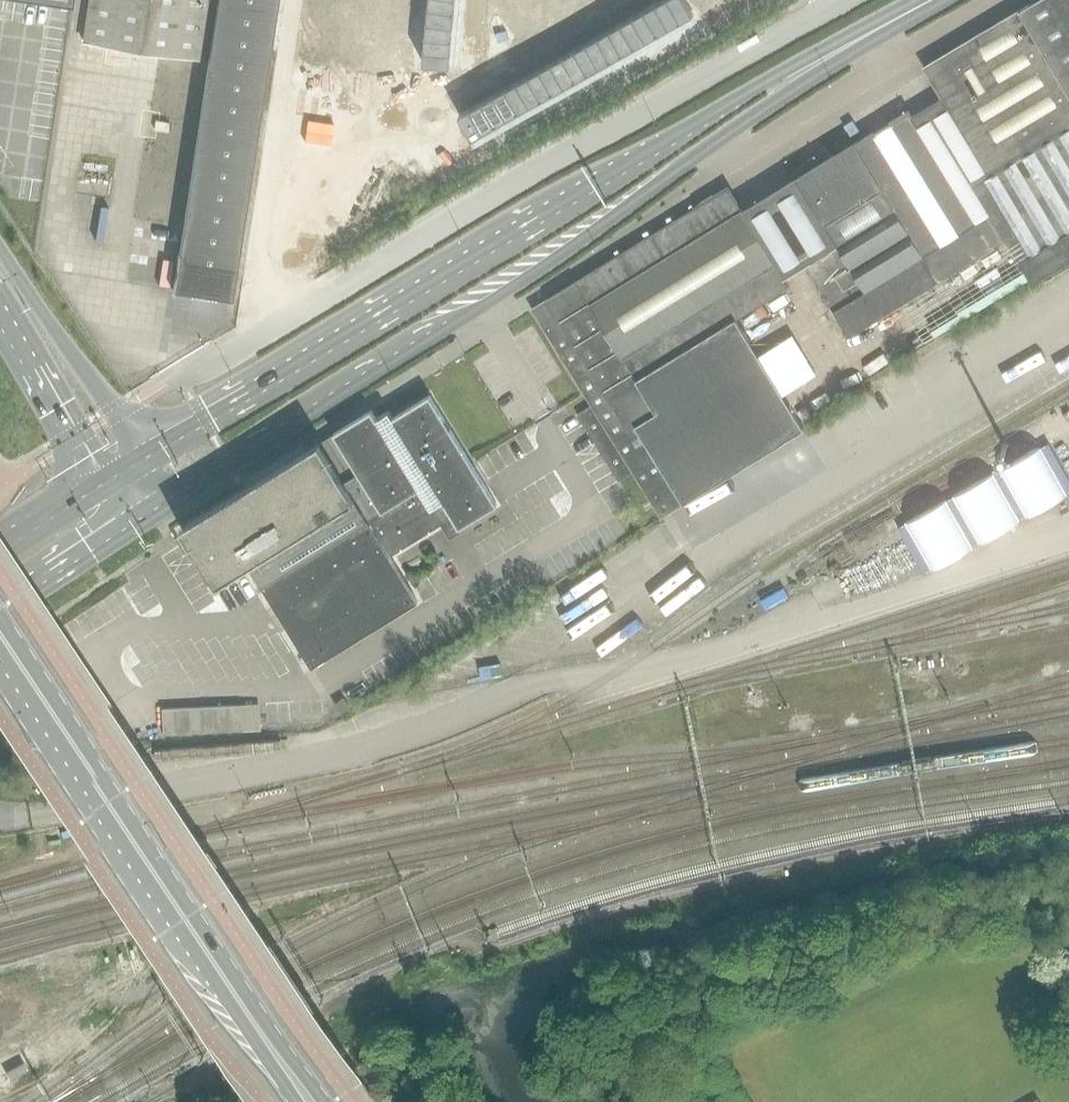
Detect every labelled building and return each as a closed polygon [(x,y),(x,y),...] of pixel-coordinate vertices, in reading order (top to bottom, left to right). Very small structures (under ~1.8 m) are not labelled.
[(72,8),(73,0),(17,0),(72,8)] [(83,41),(198,58),(207,0),(89,0),(83,41)] [(276,0),(218,0),(179,255),(178,255),(173,291),(175,291),(175,289),(229,298),(229,299),(232,300),(237,264),(236,264),(276,0)] [(423,64),(451,66),(452,53),(455,13),(456,0),(428,0),(427,11),(424,51),(423,64)] [(459,115),(472,139),(484,133),(519,113),(542,100),(554,93),(577,80),(612,61),(623,54),(658,35),(681,21),(694,14),(686,0),(663,0),(644,10),(610,30),(598,36),(563,56),(540,69),(528,76),(505,89),(470,108),(459,115)] [(795,180),(796,181),(798,185),(799,184),(810,202),(809,203),(810,205),(811,204),(823,223),(822,224),(823,226),(824,225),(837,246),(806,265),(849,336),(1005,240),(1030,280),(1031,282),(1068,260),(1068,0),(1037,0),(1023,8),(924,67),(927,71),(942,97),(912,115),(909,110),(889,123),(830,159),(825,151),(806,163),(811,171),(795,180)] [(748,207),(742,211),(783,279),(806,265),(837,246),(824,225),(823,226),(822,224),(823,223),(811,204),(810,205),(809,203),(810,202),(799,184),(798,185),(796,181),(750,210),(748,207)] [(547,299),(532,309),(538,318),(585,393),(592,405),(578,414),(619,481),(633,472),(661,516),(661,517),(684,503),(804,429),(803,428),(736,319),(788,287),(783,279),(742,211),(730,192),(728,188),(547,299)] [(459,527),(497,504),(469,459),(430,395),(393,418),(388,411),(377,418),(371,410),(180,527),(184,533),(216,585),(249,565),(312,667),(418,601),(390,556),(453,517),(459,527)] [(346,698),(335,704),(342,714),(352,707),(346,698)] [(165,738),(244,732),(242,706),(163,711),(165,738)]
